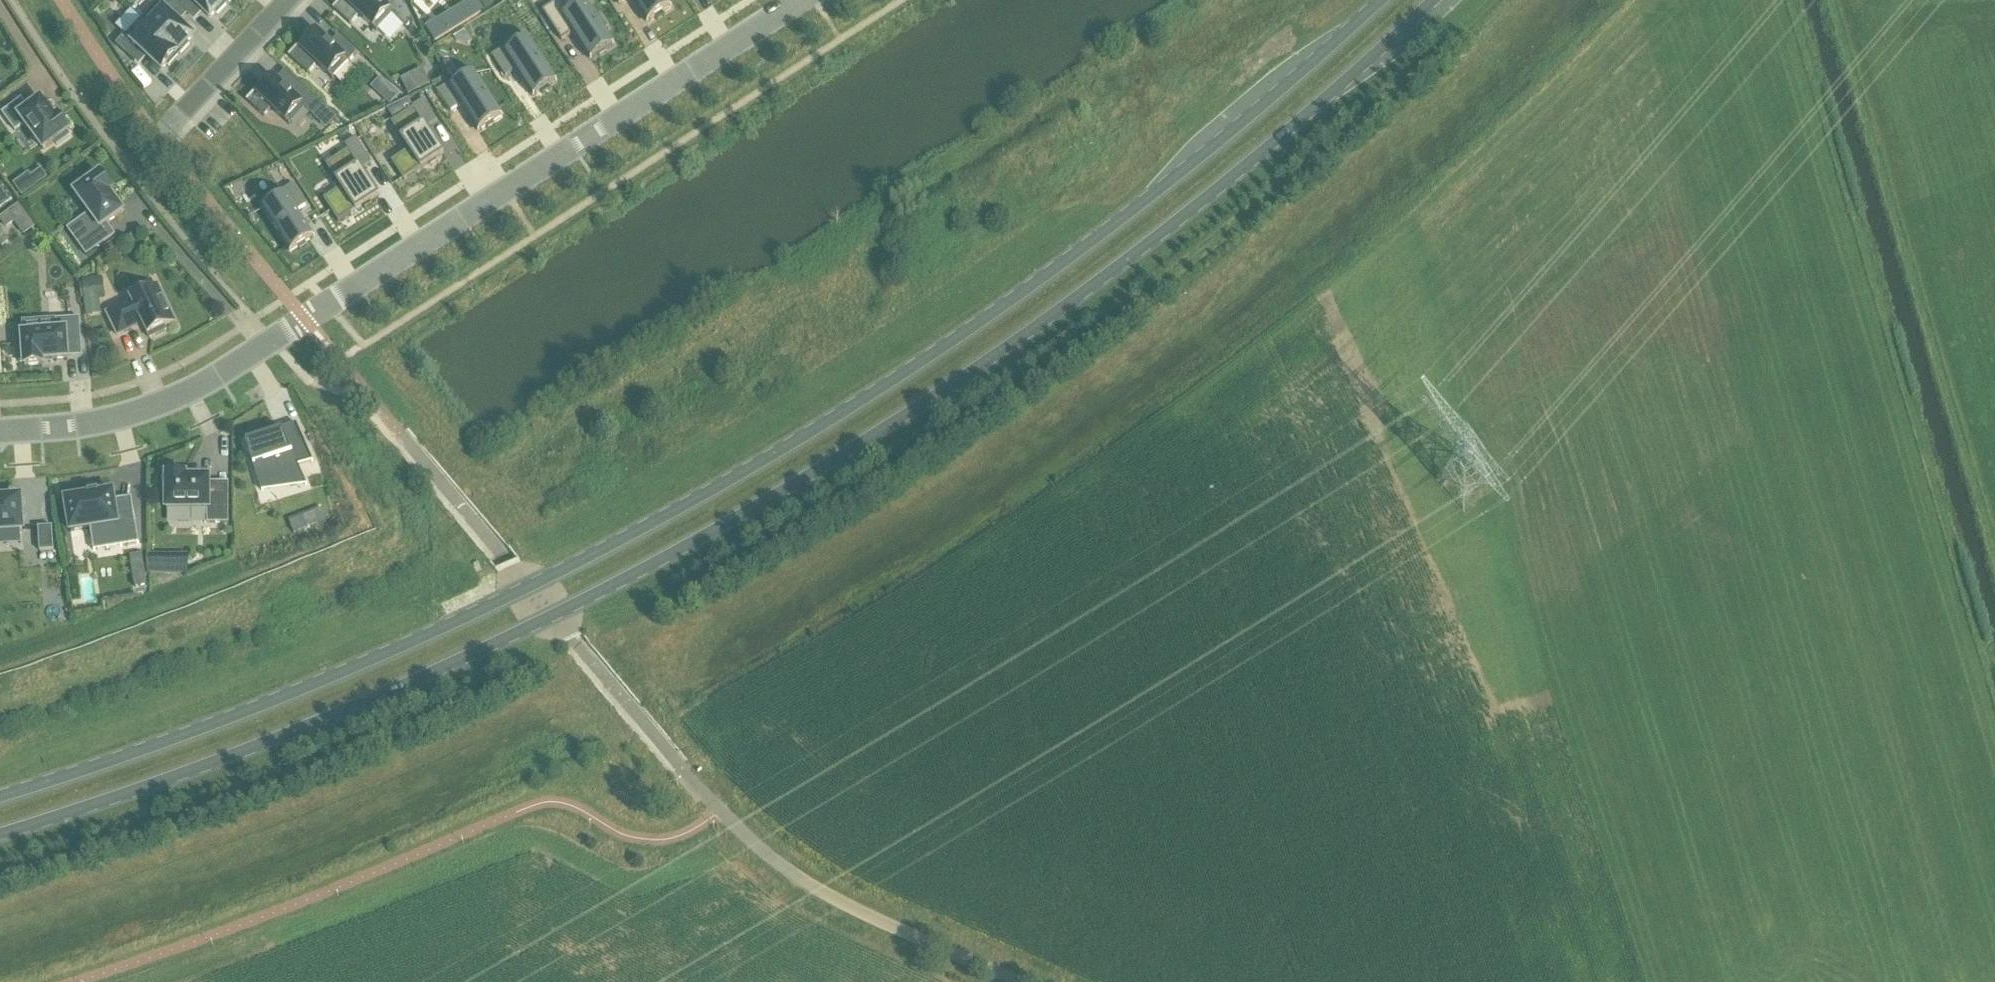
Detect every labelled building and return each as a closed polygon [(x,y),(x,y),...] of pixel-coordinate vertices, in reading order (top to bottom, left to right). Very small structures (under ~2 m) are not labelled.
[(175,20),(183,11),(182,10),(171,0),(158,0),(155,4),(156,5),(157,4),(175,20)] [(183,11),(192,2),(190,0),(171,0),(182,10),(183,11)] [(228,5),(223,0),(190,0),(192,2),(210,19),(216,13),(218,15),(228,5)] [(378,3),(375,0),(342,0),(333,9),(350,25),(359,16),(377,32),(393,16),(406,28),(413,20),(406,9),(397,0),(380,0),(378,3)] [(648,23),(672,9),(666,0),(633,0),(648,23)] [(142,20),(179,56),(190,44),(188,42),(193,37),(179,24),(175,20),(157,4),(156,5),(142,20)] [(562,12),(550,20),(563,41),(574,34),(591,60),(614,46),(587,4),(565,17),(562,12)] [(461,7),(426,28),(436,44),(470,22),(461,7)] [(169,67),(179,56),(142,20),(126,37),(143,53),(162,71),(167,65),(169,67)] [(349,63),(330,46),(315,32),(311,36),(309,35),(289,57),(307,75),(316,65),(332,80),(349,63)] [(135,63),(143,53),(126,37),(125,36),(116,45),(135,63)] [(330,46),(349,63),(357,54),(339,37),(330,46)] [(504,49),(492,56),(506,78),(516,71),(534,98),(557,83),(530,40),(508,54),(504,49)] [(450,84),(438,92),(451,113),(462,106),(479,132),(501,118),(475,75),(453,89),(450,84)] [(254,93),(247,101),(264,117),(272,108),(290,125),(305,108),(314,117),(324,106),(302,87),(292,98),(275,82),(271,78),(267,82),(266,81),(254,93)] [(68,133),(70,132),(59,116),(56,118),(42,100),(29,109),(22,99),(3,113),(16,132),(25,124),(44,150),(55,142),(58,146),(70,137),(68,133)] [(409,151),(391,162),(403,181),(444,155),(427,128),(437,121),(424,100),(413,107),(416,113),(394,128),(409,151)] [(404,109),(411,105),(408,100),(400,104),(404,109)] [(344,193),(326,204),(338,223),(379,197),(362,170),(372,164),(358,142),(347,150),(351,155),(328,170),(344,193)] [(31,177),(36,185),(46,178),(40,170),(31,177)] [(84,182),(86,185),(75,193),(90,214),(77,223),(97,250),(116,236),(108,224),(124,213),(110,194),(113,191),(101,174),(99,176),(96,173),(84,182)] [(285,198),(263,211),(290,254),(313,239),(296,212),(307,206),(293,184),(281,192),(285,198)] [(0,219),(0,220),(6,229),(15,223),(26,215),(19,205),(0,219)] [(121,236),(103,249),(108,255),(126,242),(121,236)] [(0,239),(0,245),(2,248),(8,243),(4,237),(0,239)] [(84,282),(82,282),(83,284),(85,299),(85,301),(100,299),(106,298),(103,279),(102,279),(84,282)] [(132,299),(133,302),(108,314),(118,336),(138,327),(138,325),(143,323),(151,339),(167,331),(165,327),(176,322),(159,286),(132,299)] [(57,333),(23,336),(24,350),(21,350),(22,364),(26,364),(26,367),(45,366),(44,362),(69,361),(68,344),(82,343),(80,320),(56,322),(57,333)] [(247,440),(246,441),(262,492),(263,492),(262,488),(303,475),(299,466),(313,462),(306,444),(291,449),(283,430),(247,442),(247,440)] [(207,509),(207,523),(228,523),(228,495),(208,495),(208,478),(187,478),(187,476),(166,476),(166,479),(162,479),(162,495),(166,495),(166,509),(207,509)] [(89,497),(66,501),(71,532),(90,529),(91,535),(118,531),(121,547),(139,544),(134,514),(117,517),(114,501),(113,493),(99,495),(98,492),(88,493),(89,497)] [(23,531),(20,499),(0,501),(0,532),(23,531)] [(315,511),(319,521),(327,518),(323,508),(315,511)] [(53,527),(38,528),(40,552),(54,551),(53,527)] [(150,554),(150,573),(175,573),(175,567),(167,567),(167,554),(150,554)] [(148,587),(146,576),(134,578),(136,588),(148,587)]
